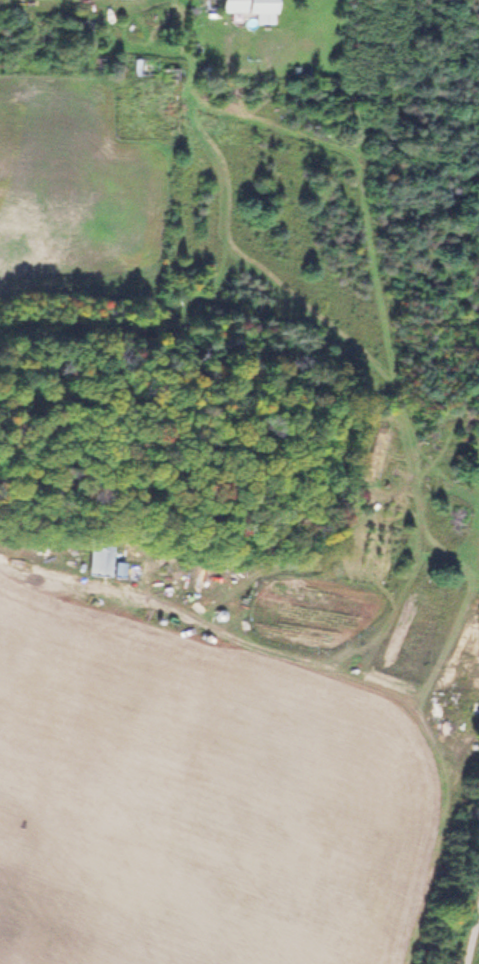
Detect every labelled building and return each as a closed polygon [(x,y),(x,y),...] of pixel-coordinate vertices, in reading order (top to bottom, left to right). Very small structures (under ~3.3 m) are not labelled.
[(251,9),(251,20),(268,20),(268,0),(217,0),(217,9),(251,9)] [(130,73),(153,73),(153,56),(130,56),(130,73)]
